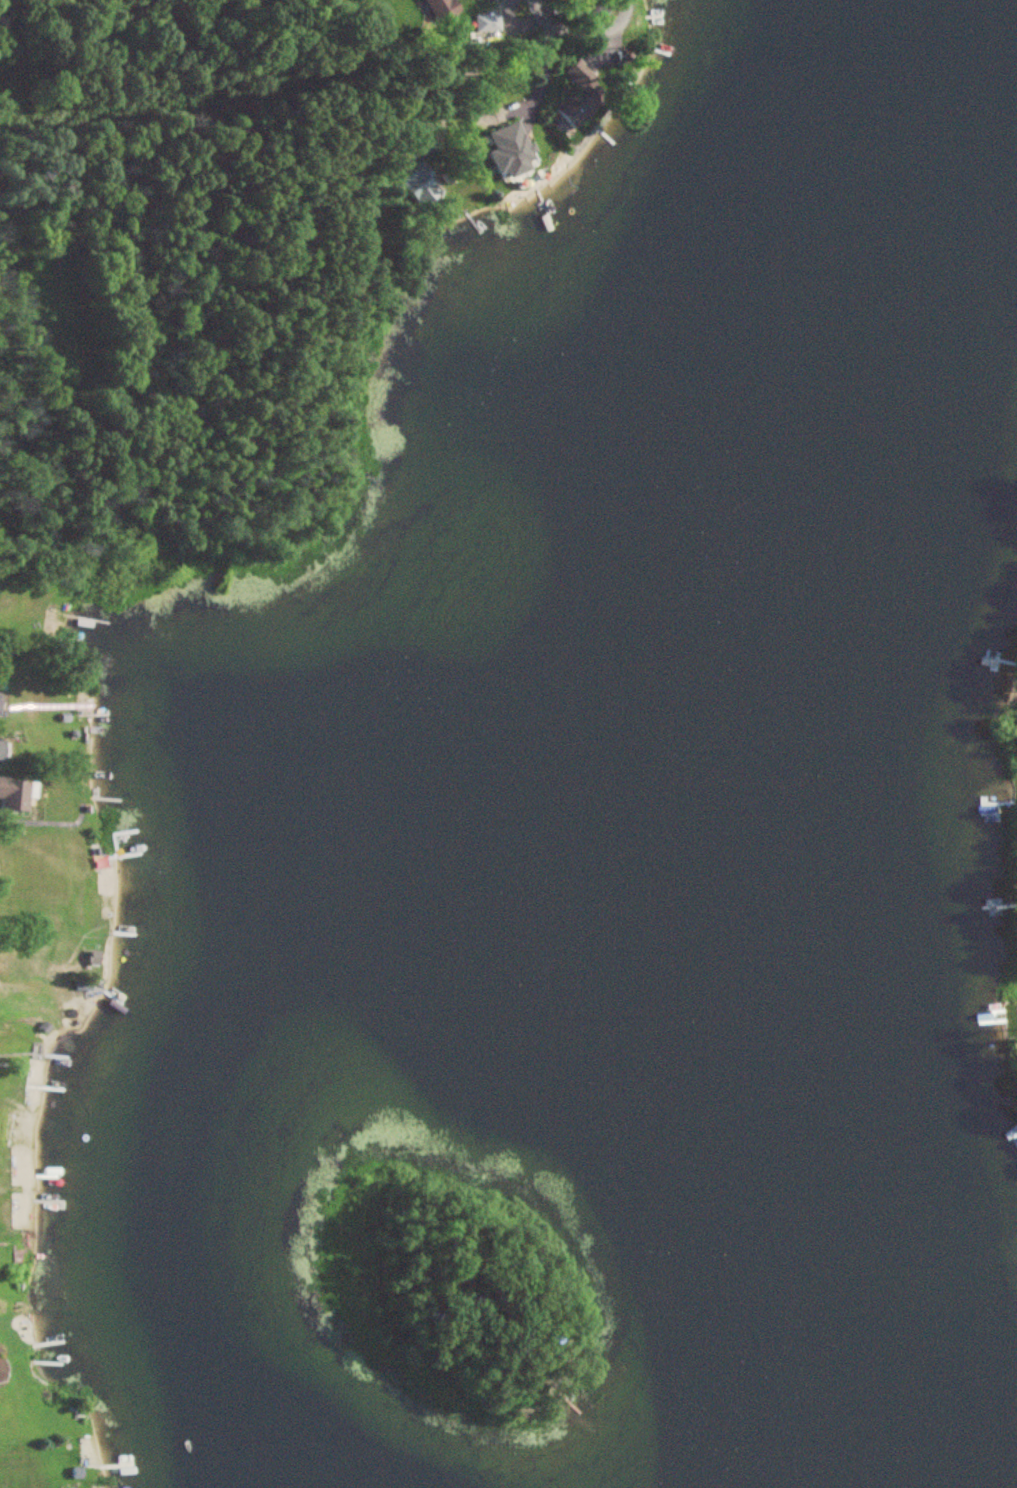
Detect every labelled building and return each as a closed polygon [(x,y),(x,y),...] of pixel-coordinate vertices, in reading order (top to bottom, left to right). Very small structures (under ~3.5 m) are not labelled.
[(435,27),(455,14),(447,0),(418,0),(435,27)] [(600,16),(600,0),(579,0),(579,16),(600,16)] [(493,32),(493,17),(470,17),(470,33),(493,32)] [(579,87),(551,114),(569,132),(600,102),(569,69),(565,72),(579,87)] [(482,133),(489,150),(484,152),(495,180),(522,170),(519,162),(527,159),(513,122),(482,133)] [(427,175),(417,162),(393,182),(414,208),(432,192),(422,180),(427,175)] [(20,779),(0,779),(0,811),(19,812),(20,779)] [(99,966),(99,953),(86,953),(86,966),(99,966)]
